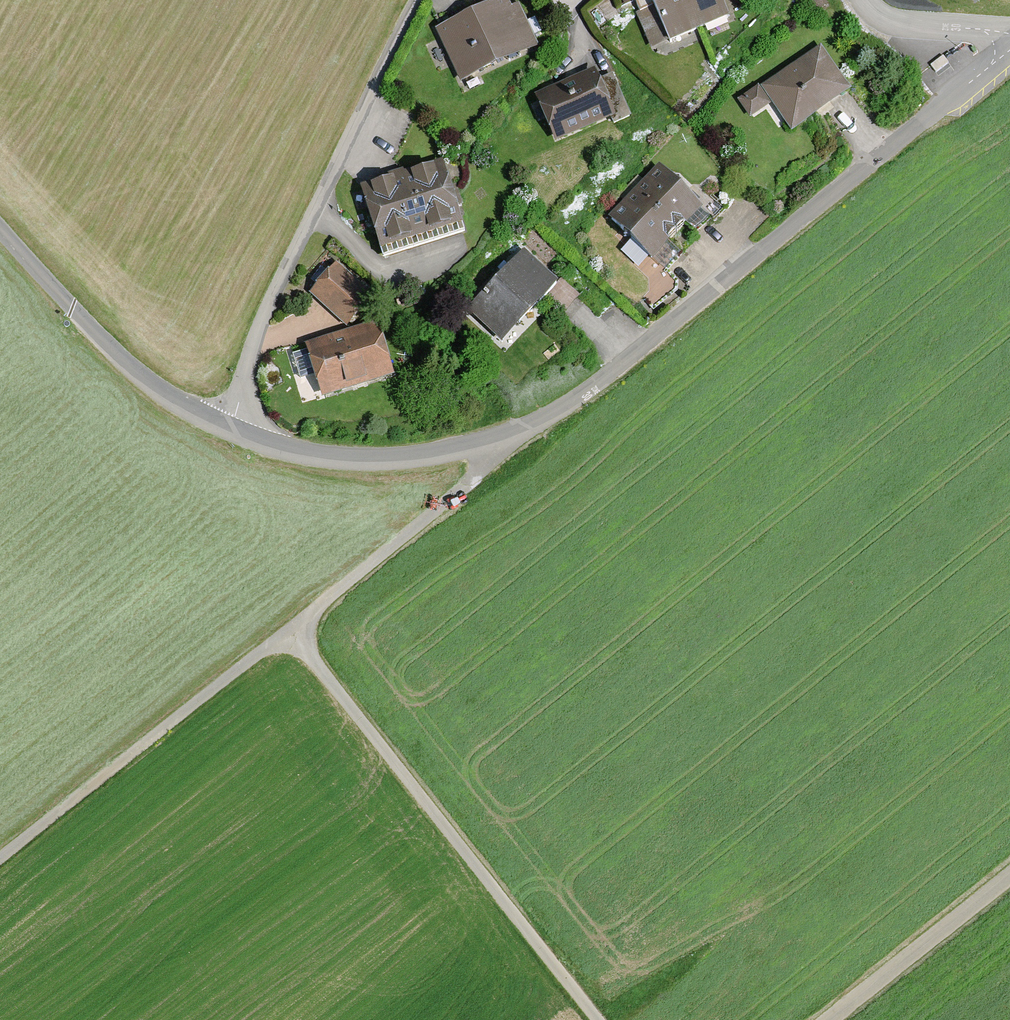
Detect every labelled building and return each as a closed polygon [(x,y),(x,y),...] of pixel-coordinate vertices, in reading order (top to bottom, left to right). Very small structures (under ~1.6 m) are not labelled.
[(670,35),(698,24),(688,0),(656,0),(670,35)] [(699,24),(726,13),(721,0),(689,0),(699,24)] [(537,48),(517,4),(508,8),(506,2),(438,33),(463,88),(494,74),(492,69),(537,48)] [(848,88),(821,49),(764,88),(791,127),(848,88)] [(632,118),(615,77),(601,83),(594,68),(534,94),(556,143),(613,119),(615,125),(632,118)] [(694,198),(662,168),(613,218),(672,274),(685,260),(666,242),(687,220),(699,232),(720,210),(701,191),(694,198)] [(465,236),(446,170),(363,194),(382,260),(465,236)] [(557,285),(521,252),(467,311),(499,340),(530,306),(535,310),(557,285)] [(364,300),(334,273),(312,297),(342,324),(364,300)] [(375,329),(305,352),(320,398),(390,376),(375,329)]
